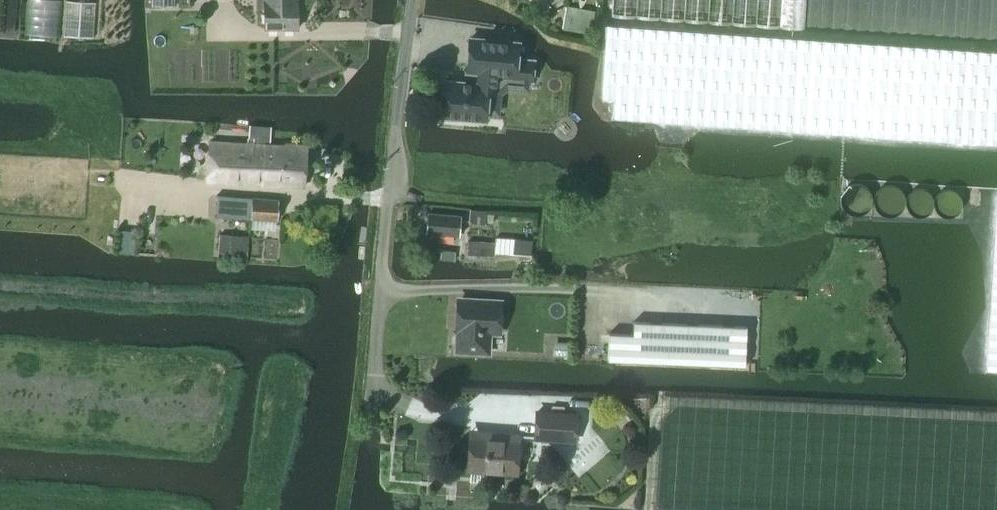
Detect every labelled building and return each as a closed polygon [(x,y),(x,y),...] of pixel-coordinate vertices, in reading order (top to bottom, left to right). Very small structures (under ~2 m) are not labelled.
[(297,0),(257,0),(257,9),(265,8),(266,29),(298,28),(297,0)] [(66,1),(64,36),(94,38),(96,3),(66,1)] [(875,43),(606,25),(602,98),(613,99),(612,117),(791,129),(869,135),(996,143),(996,51),(875,43)] [(445,81),(442,116),(446,116),(446,119),(458,120),(459,117),(487,120),(488,114),(500,115),(501,95),(508,88),(528,91),(529,82),(532,83),(535,59),(518,57),(520,44),(470,39),(467,71),(476,72),(475,84),(445,81)] [(263,184),(267,127),(250,126),(248,144),(209,142),(207,181),(263,184)] [(285,146),(271,145),(271,128),(267,127),(263,184),(304,186),(308,145),(286,144),(285,146)] [(251,218),(252,198),(217,195),(215,215),(251,218)] [(277,220),(279,200),(252,198),(251,218),(277,220)] [(986,369),(996,370),(996,206),(986,369)] [(485,224),(486,211),(470,210),(469,223),(485,224)] [(463,232),(464,222),(460,222),(460,215),(428,212),(427,233),(459,236),(459,232),(463,232)] [(247,254),(248,236),(220,235),(219,253),(247,254)] [(495,244),(494,254),(531,256),(532,240),(495,238),(495,244)] [(494,254),(495,244),(468,241),(467,254),(494,256),(494,254)] [(499,331),(501,303),(459,301),(457,329),(460,329),(458,349),(486,351),(487,331),(499,331)] [(609,334),(608,360),(744,366),(746,326),(633,321),(632,335),(609,334)] [(554,344),(553,356),(567,357),(568,345),(554,344)] [(534,409),(532,440),(575,443),(577,411),(534,409)] [(471,438),(469,470),(516,473),(519,435),(502,434),(502,440),(471,438)]
